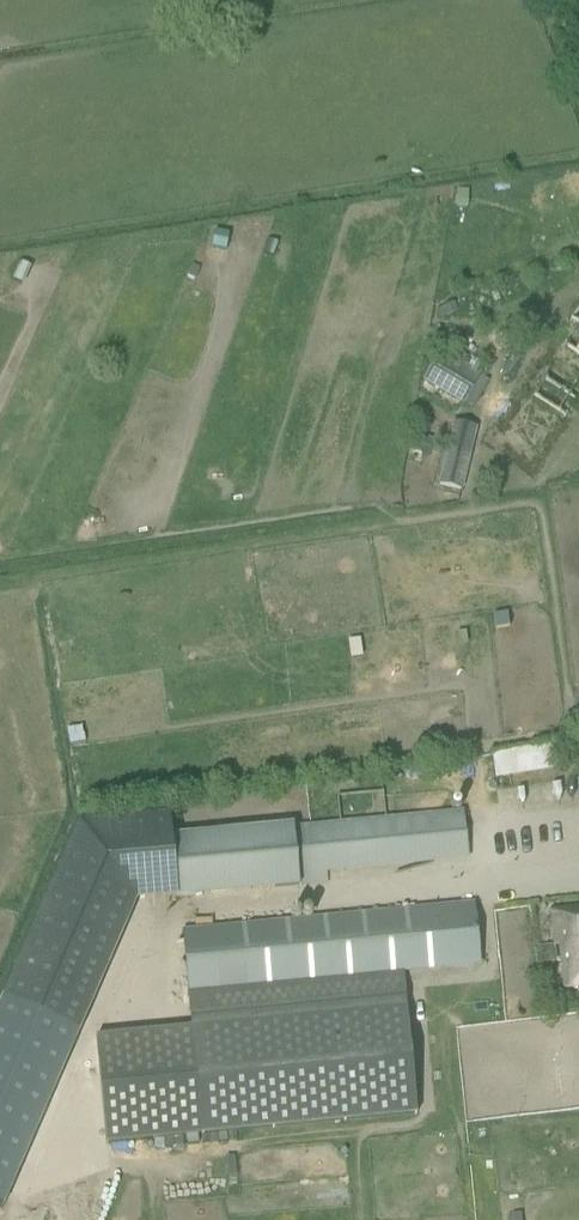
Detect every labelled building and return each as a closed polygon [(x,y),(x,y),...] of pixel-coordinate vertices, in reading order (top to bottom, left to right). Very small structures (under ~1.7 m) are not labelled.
[(466,207),(467,192),(457,191),(456,207),(466,207)] [(424,381),(464,404),(483,373),(442,350),(424,381)] [(453,422),(437,485),(462,491),(477,428),(453,422)] [(496,775),(565,769),(563,744),(494,750),(496,775)] [(84,814),(51,888),(126,921),(140,891),(176,888),(172,838),(169,806),(84,814)] [(463,812),(320,827),(293,830),(293,828),(172,838),(176,888),(177,896),(322,883),(321,873),(467,857),(463,812)] [(51,888),(21,957),(96,990),(126,921),(51,888)] [(194,1029),(99,1038),(109,1145),(205,1136),(415,1115),(402,972),(479,963),(473,904),(261,926),(184,934),(190,994),(194,1029)] [(550,912),(559,991),(578,989),(578,909),(550,912)] [(9,1187),(96,990),(21,957),(0,1006),(0,1183),(9,1187)] [(9,1187),(0,1183),(0,1207),(9,1187)]
